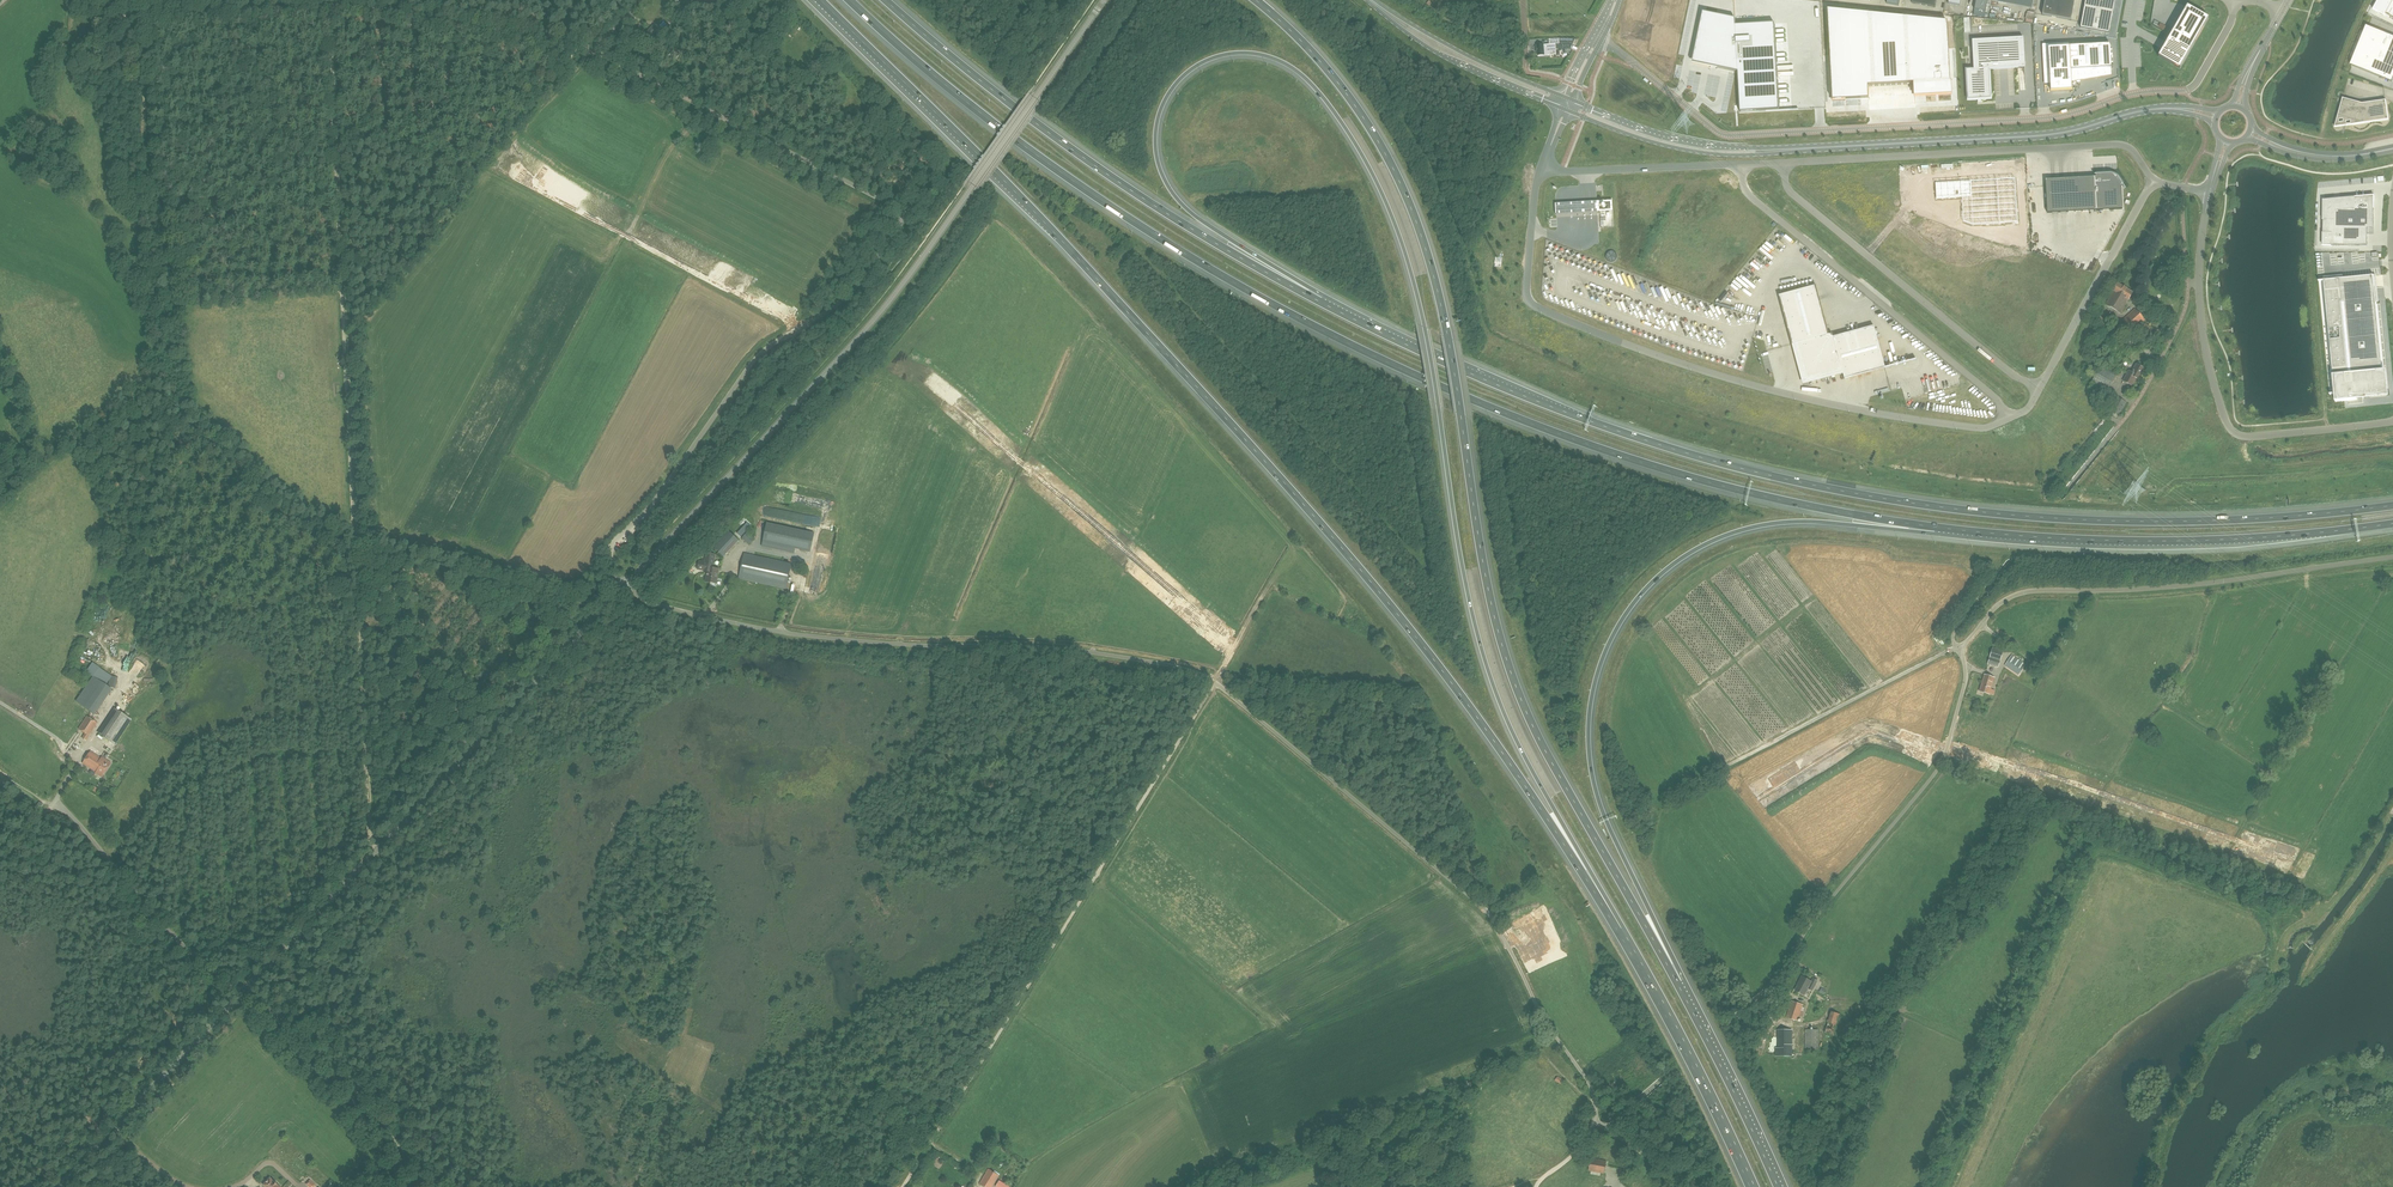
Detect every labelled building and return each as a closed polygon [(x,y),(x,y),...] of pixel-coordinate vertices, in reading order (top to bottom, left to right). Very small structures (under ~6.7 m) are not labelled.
[(1975,9),(1986,12),(1988,0),(1976,0),(1975,9)] [(2042,15),(2071,20),(2075,0),(2045,0),(2042,15)] [(2111,34),(2117,0),(2087,0),(2082,28),(2111,34)] [(2385,14),(2392,18),(2392,0),(2378,0),(2373,10),(2384,16),(2385,14)] [(2187,6),(2158,56),(2180,69),(2209,18),(2187,6)] [(1948,21),(1828,9),(1833,100),(1869,98),(1869,85),(1915,83),(1916,95),(1952,93),(1948,21)] [(1703,12),(1692,63),(1738,73),(1740,113),(1780,111),(1775,23),(1736,26),(1735,19),(1729,17),(1703,12)] [(2352,67),(2391,84),(2392,80),(2392,39),(2368,28),(2352,67)] [(1551,44),(1548,44),(1543,45),(1543,44),(1537,45),(1538,56),(1544,55),(1556,54),(1556,49),(1563,48),(1571,48),(1574,41),(1573,41),(1574,39),(1567,39),(1564,39),(1564,38),(1550,38),(1551,44)] [(1978,99),(1978,102),(1981,102),(1981,99),(1991,99),(1989,69),(2018,68),(2017,62),(2025,62),(2023,38),(1972,40),(1974,69),(1966,70),(1968,100),(1978,99)] [(2110,44),(2048,48),(2051,91),(2072,89),(2071,70),(2111,68),(2110,44)] [(673,52),(669,55),(675,60),(678,56),(673,52)] [(2353,125),(2389,120),(2386,100),(2362,103),(2341,106),(2338,116),(2352,120),(2353,125)] [(2088,177),(2045,179),(2047,213),(2122,209),(2121,186),(2123,185),(2124,188),(2124,189),(2125,188),(2120,180),(2119,179),(2118,178),(2118,177),(2117,177),(2116,176),(2115,175),(2114,174),(2113,174),(2112,174),(2111,173),(2110,173),(2109,173),(2106,174),(2106,171),(2103,171),(2103,174),(2094,174),(2094,175),(2095,175),(2095,177),(2088,177)] [(1943,180),(1942,201),(1966,201),(1966,180),(1943,180)] [(2323,200),(2323,228),(2323,246),(2368,246),(2368,228),(2374,228),(2374,195),(2323,200)] [(1612,200),(1555,204),(1555,214),(1613,211),(1612,200)] [(2344,290),(2325,292),(2330,339),(2335,393),(2330,394),(2335,394),(2337,394),(2338,401),(2336,401),(2335,401),(2357,399),(2355,399),(2355,396),(2389,393),(2386,370),(2382,370),(2379,335),(2374,287),(2356,289),(2355,277),(2343,278),(2344,290)] [(2120,313),(2128,300),(2133,292),(2117,283),(2113,291),(2106,305),(2120,313)] [(1819,374),(1842,368),(1844,379),(1885,368),(1874,326),(1833,337),(1832,334),(1829,334),(1816,285),(1778,295),(1792,345),(1797,343),(1807,378),(1816,375),(1816,377),(1820,377),(1819,374)] [(2123,320),(2132,331),(2145,320),(2135,309),(2123,320)] [(2120,345),(2115,353),(2129,360),(2133,353),(2120,345)] [(2179,348),(2178,361),(2185,362),(2186,350),(2179,349),(2179,348)] [(2186,350),(2185,362),(2192,363),(2194,350),(2193,350),(2186,350)] [(2115,353),(2111,361),(2124,368),(2129,360),(2115,353)] [(2068,358),(2058,370),(2065,376),(2075,364),(2068,358)] [(2111,361),(2106,369),(2119,376),(2124,368),(2111,361)] [(2172,366),(2171,372),(2183,374),(2185,362),(2178,361),(2177,366),(2171,366),(2172,366)] [(2185,362),(2183,374),(2195,375),(2196,369),(2191,368),(2192,363),(2185,362)] [(2075,364),(2065,376),(2072,381),(2082,370),(2075,364)] [(2106,369),(2102,376),(2115,384),(2119,376),(2106,369)] [(2082,370),(2072,381),(2079,387),(2089,375),(2082,370)] [(2089,375),(2079,387),(2086,393),(2096,381),(2089,375)] [(2163,389),(2161,401),(2179,403),(2181,391),(2168,390),(2169,389),(2163,389)] [(2181,391),(2179,403),(2196,406),(2198,394),(2199,394),(2199,393),(2193,393),(2181,391)] [(2161,407),(2160,413),(2177,415),(2179,403),(2161,401),(2160,407),(2161,407)] [(2179,403),(2177,415),(2195,417),(2196,406),(2179,403)] [(2177,415),(2176,427),(2193,430),(2195,417),(2177,415)] [(814,533),(767,523),(763,542),(774,544),(773,549),(794,554),(795,548),(810,552),(814,533)] [(749,545),(755,538),(748,531),(742,538),(749,545)] [(739,578),(786,588),(791,564),(744,554),(739,578)] [(704,570),(707,571),(713,568),(714,560),(705,558),(705,562),(699,561),(698,569),(704,570)] [(719,569),(713,568),(707,571),(707,573),(708,573),(707,582),(717,583),(719,569)] [(1988,663),(1998,666),(2003,651),(1993,648),(1990,658),(1988,663)] [(141,666),(145,657),(140,655),(136,663),(141,666)] [(2020,661),(2014,656),(2012,655),(2005,664),(2006,664),(2005,666),(2013,671),(2014,670),(2020,661)] [(119,686),(121,676),(113,675),(111,685),(119,686)] [(1994,678),(1985,675),(1980,691),(1989,694),(1994,678)] [(75,702),(94,716),(111,691),(92,678),(75,702)] [(115,744),(131,719),(116,709),(99,734),(115,744)] [(85,733),(82,738),(86,741),(98,723),(87,715),(78,729),(85,733)] [(111,763),(103,757),(102,757),(101,758),(90,751),(83,763),(96,772),(95,773),(102,777),(111,763)] [(1795,990),(1804,995),(1806,991),(1807,991),(1808,988),(1812,991),(1818,981),(1814,978),(1812,981),(1802,976),(1799,981),(1800,981),(1795,990)] [(1805,1008),(1802,1007),(1803,1004),(1792,1001),(1787,1017),(1798,1020),(1799,1016),(1802,1017),(1805,1008)] [(1844,1015),(1831,1011),(1824,1032),(1837,1036),(1840,1027),(1837,1026),(1838,1022),(1841,1023),(1844,1015)] [(1819,1050),(1819,1029),(1805,1029),(1805,1050),(1819,1050)] [(1792,1030),(1777,1030),(1777,1048),(1775,1048),(1775,1056),(1792,1056),(1792,1030)] [(1561,1084),(1564,1080),(1558,1076),(1555,1080),(1561,1084)] [(1604,1173),(1606,1161),(1592,1158),(1589,1170),(1604,1173)] [(986,1186),(991,1186),(1000,1173),(990,1167),(980,1184),(986,1186)] [(265,1186),(280,1186),(270,1177),(263,1185),(265,1186)]
